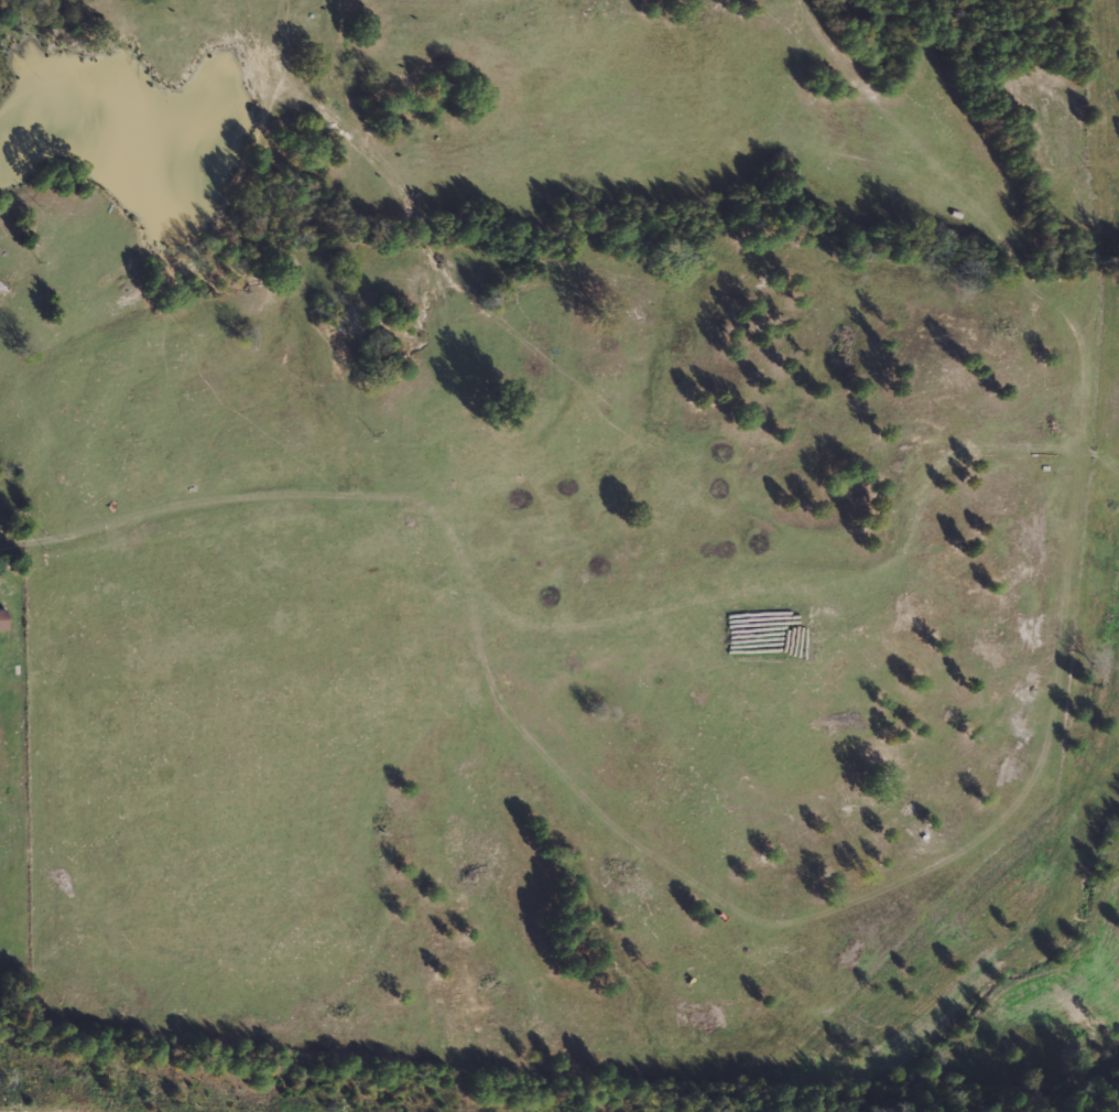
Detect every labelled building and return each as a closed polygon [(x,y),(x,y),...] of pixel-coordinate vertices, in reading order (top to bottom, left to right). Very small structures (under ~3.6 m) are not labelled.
[(11,630),(10,610),(0,610),(0,631),(11,630)]
